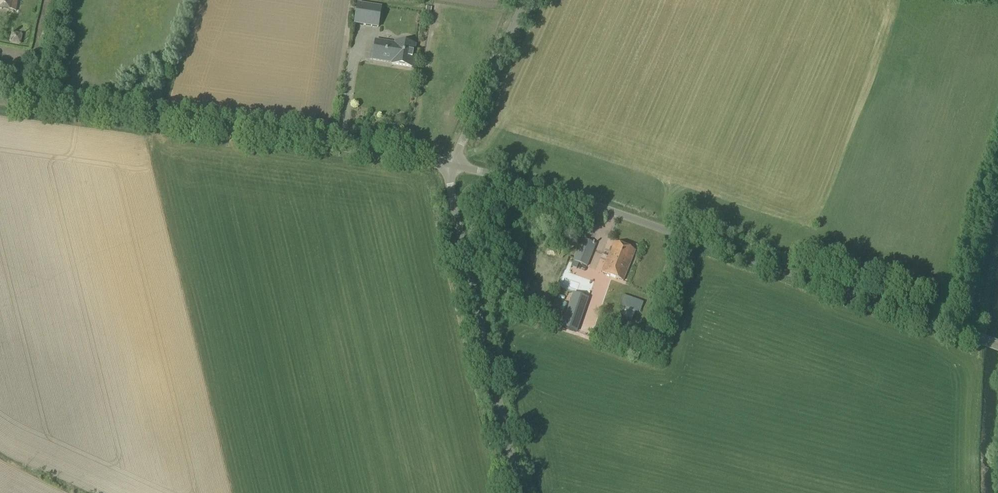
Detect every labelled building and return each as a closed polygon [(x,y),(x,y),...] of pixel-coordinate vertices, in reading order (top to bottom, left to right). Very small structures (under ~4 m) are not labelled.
[(18,0),(0,0),(0,9),(16,12),(18,0)] [(381,8),(374,7),(358,4),(354,24),(378,28),(381,8)] [(392,65),(393,65),(411,68),(415,45),(396,42),(395,44),(376,41),(373,60),(386,62),(386,61),(393,62),(392,65)] [(587,267),(596,244),(582,239),(573,262),(587,267)] [(614,243),(602,273),(612,277),(623,281),(635,251),(625,247),(614,243)] [(670,273),(675,256),(669,254),(663,271),(670,273)] [(564,286),(574,287),(575,276),(565,275),(564,286)] [(545,284),(552,299),(561,295),(554,280),(545,284)] [(561,327),(577,333),(589,298),(573,293),(570,303),(566,313),(561,327)] [(640,313),(644,303),(624,295),(620,306),(626,308),(622,317),(632,321),(635,311),(640,313)]
